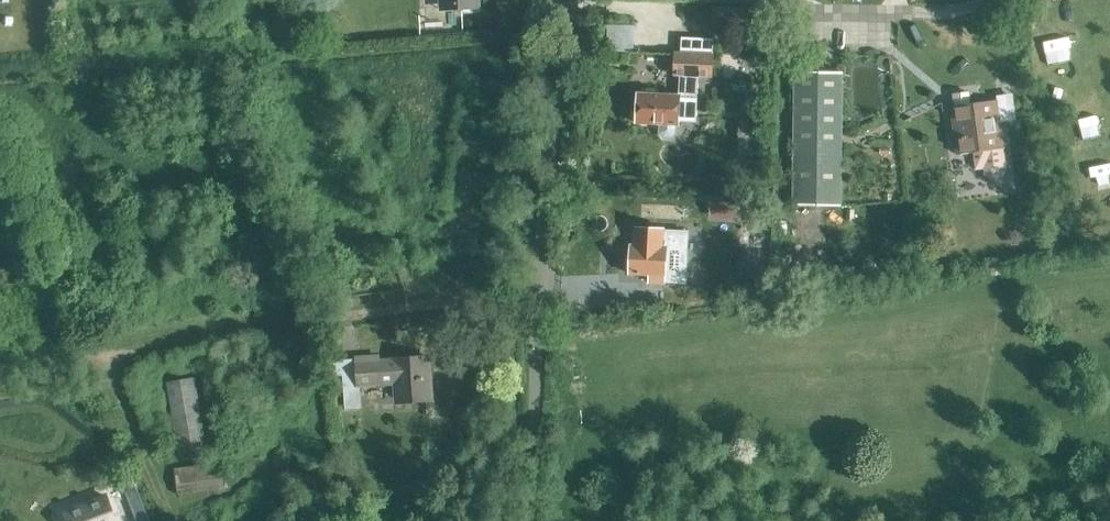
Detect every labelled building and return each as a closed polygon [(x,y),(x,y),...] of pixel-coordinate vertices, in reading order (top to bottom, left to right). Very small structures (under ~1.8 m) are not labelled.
[(698,77),(712,77),(714,39),(682,37),(681,53),(676,53),(675,75),(680,76),(679,95),(639,93),(637,124),(660,125),(659,134),(663,138),(672,138),(676,135),(677,126),(678,126),(679,121),(697,122),(699,81),(698,80),(698,77)] [(794,206),(841,206),(843,72),(796,72),(794,206)] [(998,101),(971,104),(970,93),(954,95),(955,106),(951,107),(957,155),(973,153),(975,171),(984,170),(984,174),(991,180),(1002,178),(1007,171),(1004,149),(998,101)] [(737,275),(765,277),(767,233),(739,231),(737,275)] [(665,281),(679,281),(681,250),(667,249),(667,247),(631,246),(630,274),(650,275),(650,283),(665,283),(665,281)] [(412,363),(379,365),(378,355),(355,357),(355,359),(331,361),(332,377),(343,376),(346,410),(363,409),(361,388),(381,386),(381,389),(396,387),(397,404),(433,401),(430,360),(412,362),(412,363)] [(167,383),(178,450),(207,446),(196,378),(167,383)] [(174,469),(178,495),(226,488),(223,462),(174,469)] [(106,495),(68,512),(72,520),(117,520),(106,495)]
